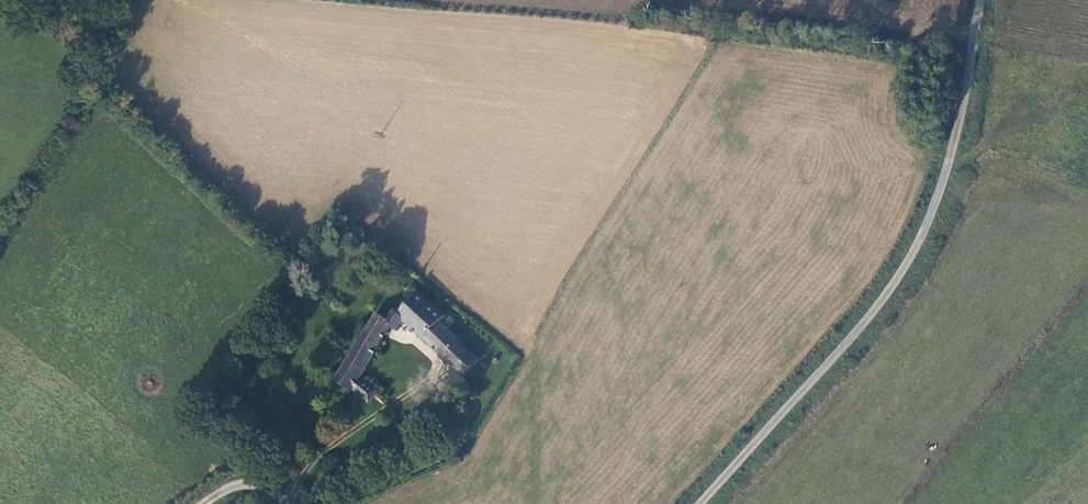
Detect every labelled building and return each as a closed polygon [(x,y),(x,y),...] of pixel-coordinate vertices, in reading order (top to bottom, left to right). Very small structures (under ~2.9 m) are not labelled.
[(444,316),(413,289),(389,317),(385,314),(382,317),(376,312),(333,380),(347,388),(366,402),(375,390),(358,376),(370,357),(389,327),(394,330),(403,321),(462,375),(478,360),(440,321),(444,316)] [(408,405),(409,408),(411,409),(414,409),(416,408),(417,406),(417,403),(415,401),(412,400),(410,402),(408,405)]
